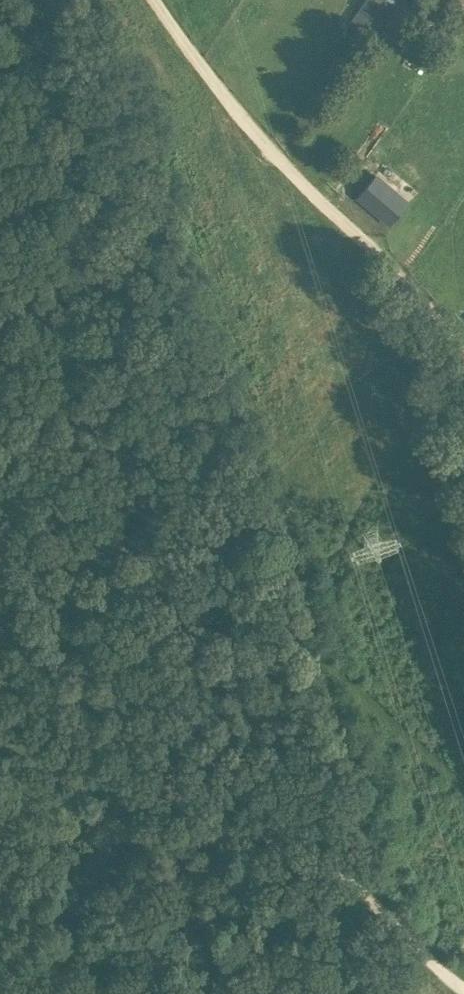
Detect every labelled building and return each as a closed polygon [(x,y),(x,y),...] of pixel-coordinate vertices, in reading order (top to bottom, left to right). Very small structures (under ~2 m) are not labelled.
[(364,8),(388,21),(399,0),(368,0),(364,8)] [(391,225),(408,205),(375,177),(358,197),(391,225)]
